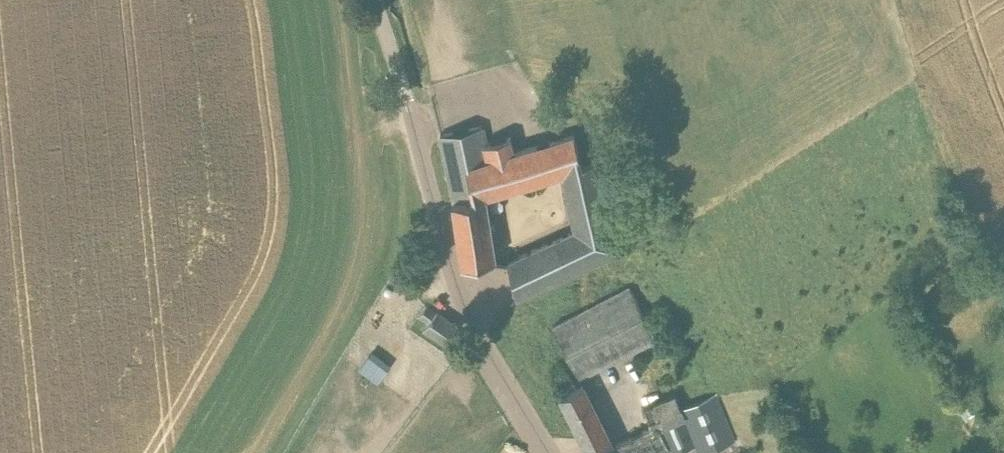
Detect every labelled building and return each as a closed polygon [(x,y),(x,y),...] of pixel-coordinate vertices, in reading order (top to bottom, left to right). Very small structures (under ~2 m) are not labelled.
[(488,158),(485,144),(481,127),(440,135),(454,202),(473,199),(466,163),(488,158)] [(510,138),(485,144),(488,158),(466,163),(473,199),(454,202),(453,203),(463,265),(494,261),(487,194),(569,174),(582,232),(508,263),(516,297),(619,254),(600,164),(584,168),(577,137),(513,152),(510,138)] [(580,380),(658,343),(633,290),(553,326),(580,380)] [(436,313),(427,307),(419,319),(427,324),(424,328),(447,344),(459,327),(437,312),(436,313)] [(612,446),(605,433),(606,432),(581,385),(561,395),(585,442),(586,442),(591,452),(599,452),(606,449),(612,446)] [(671,447),(663,429),(687,419),(684,412),(676,394),(644,407),(652,426),(612,446),(606,449),(608,452),(660,452),(671,447)] [(687,419),(699,446),(702,452),(706,452),(735,441),(717,398),(684,412),(687,419)]
